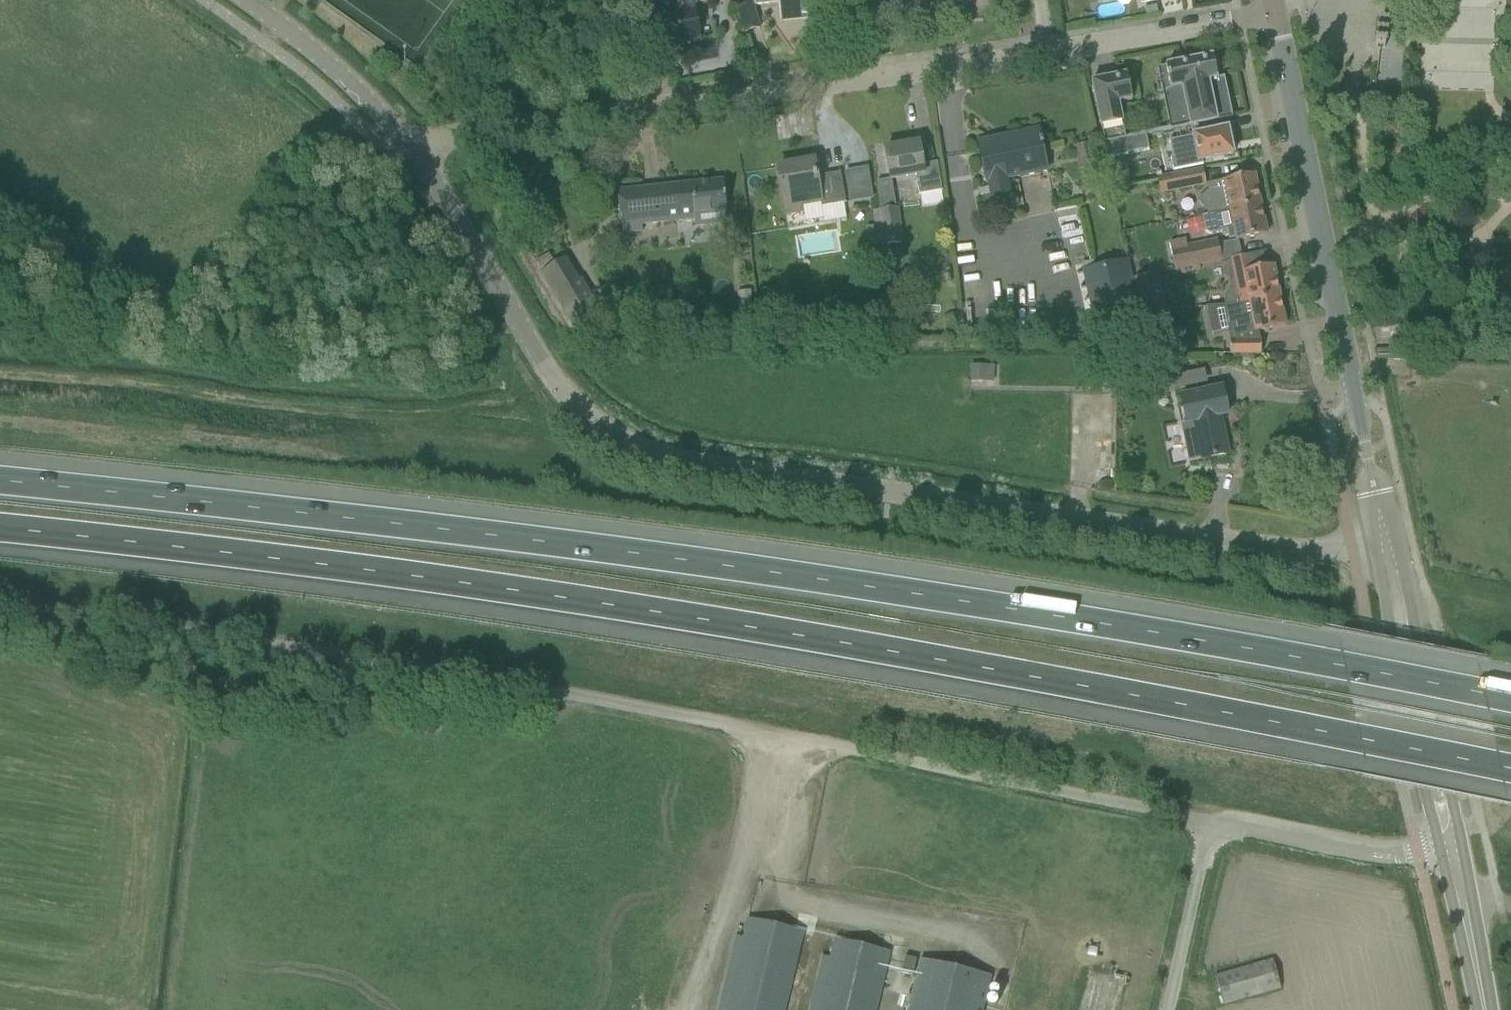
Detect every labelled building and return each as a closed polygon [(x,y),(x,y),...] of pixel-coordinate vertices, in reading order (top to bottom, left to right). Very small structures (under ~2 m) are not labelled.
[(696,21),(694,9),(683,11),(681,0),(642,0),(644,10),(648,30),(660,28),(664,48),(700,41),(696,21)] [(801,21),(820,19),(818,0),(754,0),(754,7),(778,4),(780,20),(801,18),(801,21)] [(737,9),(744,33),(760,29),(753,4),(737,9)] [(1162,68),(1157,69),(1170,131),(1175,130),(1220,120),(1216,102),(1228,100),(1223,78),(1221,79),(1217,79),(1213,56),(1212,57),(1162,68)] [(1092,84),(1104,144),(1106,144),(1126,140),(1118,103),(1132,101),(1127,75),(1091,82),(1091,84),(1092,84)] [(1194,136),(1169,141),(1172,157),(1170,158),(1173,171),(1201,166),(1201,162),(1233,155),(1228,129),(1208,133),(1194,136)] [(1006,177),(1046,168),(1038,131),(1007,138),(1008,143),(997,146),(996,142),(979,146),(979,144),(978,144),(986,183),(988,182),(995,214),(1013,210),(1006,177)] [(1106,144),(1109,159),(1129,155),(1126,140),(1106,144)] [(1091,143),(1074,147),(1076,158),(1081,157),(1082,164),(1095,161),(1091,143)] [(885,150),(889,170),(890,178),(915,174),(919,196),(942,192),(937,163),(936,163),(937,168),(923,170),(919,144),(885,150)] [(782,188),(785,210),(787,217),(805,214),(803,207),(818,204),(819,208),(846,204),(840,173),(839,173),(840,174),(824,177),(824,180),(818,181),(814,162),(778,168),(782,188)] [(1201,169),(1196,170),(1184,172),(1158,178),(1161,194),(1204,186),(1201,169)] [(1207,215),(1260,205),(1254,175),(1206,185),(1208,192),(1196,201),(1207,213),(1207,215)] [(727,215),(726,201),(724,181),(618,192),(623,233),(643,231),(642,226),(695,221),(694,218),(727,215)] [(1266,235),(1260,205),(1207,215),(1207,216),(1205,217),(1208,230),(1212,233),(1228,229),(1230,239),(1237,237),(1238,241),(1266,235)] [(899,209),(880,211),(884,246),(904,244),(899,209)] [(1205,266),(1223,262),(1218,240),(1187,246),(1186,240),(1169,243),(1175,272),(1205,266)] [(734,284),(736,309),(757,307),(755,282),(754,282),(750,241),(736,243),(741,283),(734,284)] [(1247,257),(1223,261),(1224,267),(1226,277),(1231,276),(1234,290),(1232,291),(1230,293),(1228,295),(1227,297),(1226,300),(1225,301),(1225,303),(1225,306),(1227,306),(1239,303),(1277,296),(1279,295),(1273,266),(1250,271),(1248,260),(1247,257)] [(574,328),(601,312),(581,279),(578,280),(565,259),(541,273),(574,328)] [(1143,322),(1128,260),(1081,271),(1095,333),(1143,322)] [(1166,307),(1159,272),(1135,277),(1142,312),(1166,307)] [(1225,306),(1223,306),(1229,338),(1257,332),(1266,330),(1285,326),(1279,295),(1277,296),(1239,303),(1227,306),(1225,306)] [(891,319),(880,320),(881,330),(892,329),(891,319)] [(1230,342),(1229,342),(1230,355),(1261,355),(1261,341),(1260,341),(1259,336),(1230,342)] [(972,365),(971,382),(993,382),(994,366),(972,365)] [(1222,388),(1181,397),(1187,424),(1194,423),(1195,429),(1182,432),(1189,462),(1201,460),(1228,454),(1220,416),(1227,415),(1222,388)] [(805,933),(747,920),(742,939),(734,937),(717,1009),(787,1009),(805,933)] [(891,953),(834,940),(829,958),(821,957),(809,1009),(878,1009),(891,953)] [(916,960),(904,957),(900,974),(912,976),(916,960)] [(985,1008),(992,978),(919,960),(907,1009),(985,1009),(985,1008)] [(1223,1005),(1281,989),(1273,961),(1215,977),(1223,1005)] [(1077,1009),(1119,1009),(1125,985),(1127,986),(1129,980),(1087,970),(1077,1009)]
